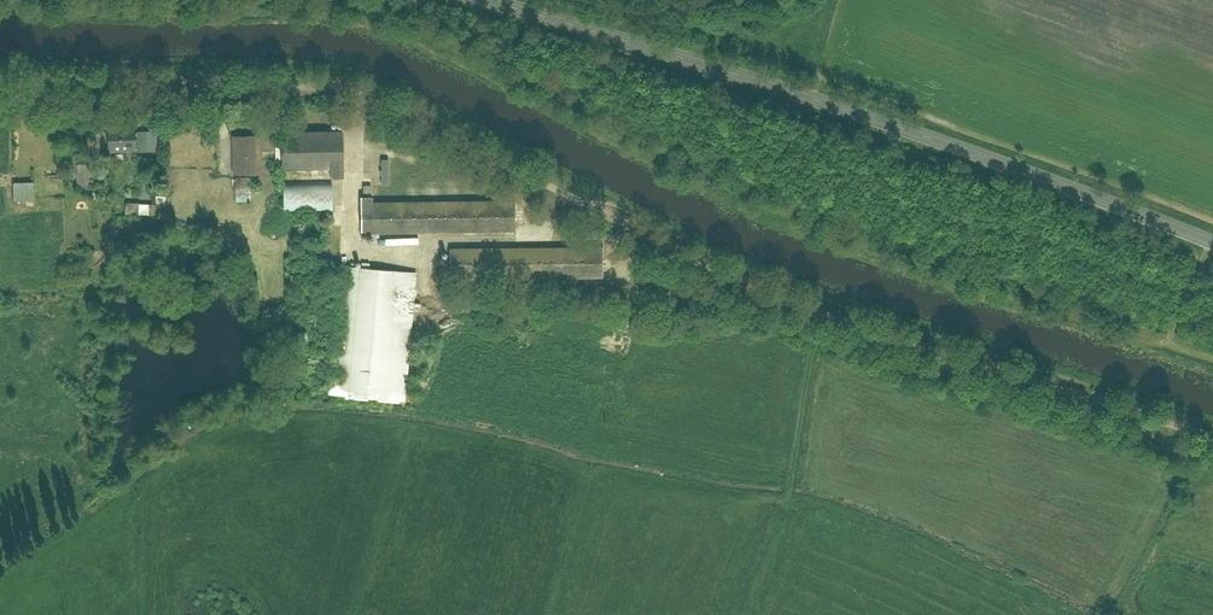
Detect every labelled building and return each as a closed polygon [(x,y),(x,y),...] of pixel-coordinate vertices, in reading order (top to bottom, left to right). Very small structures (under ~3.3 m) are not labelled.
[(136,130),(108,131),(108,156),(137,155),(136,130)] [(252,174),(251,135),(226,135),(227,174),(252,174)] [(344,182),(343,135),(282,136),(283,175),(330,174),(330,182),(344,182)] [(157,139),(143,140),(144,165),(159,165),(157,139)] [(371,159),(372,184),(381,184),(380,159),(371,159)] [(77,167),(77,189),(92,189),(92,167),(77,167)] [(397,172),(397,181),(416,182),(417,173),(397,172)] [(12,183),(13,214),(28,214),(28,202),(33,202),(33,182),(12,183)] [(282,214),(332,214),(332,186),(282,186),(282,214)] [(150,205),(150,220),(166,220),(166,206),(150,205)] [(519,235),(518,205),(364,206),(365,237),(519,235)] [(605,282),(605,252),(450,254),(451,284),(605,282)] [(403,404),(415,275),(339,268),(327,397),(403,404)]
